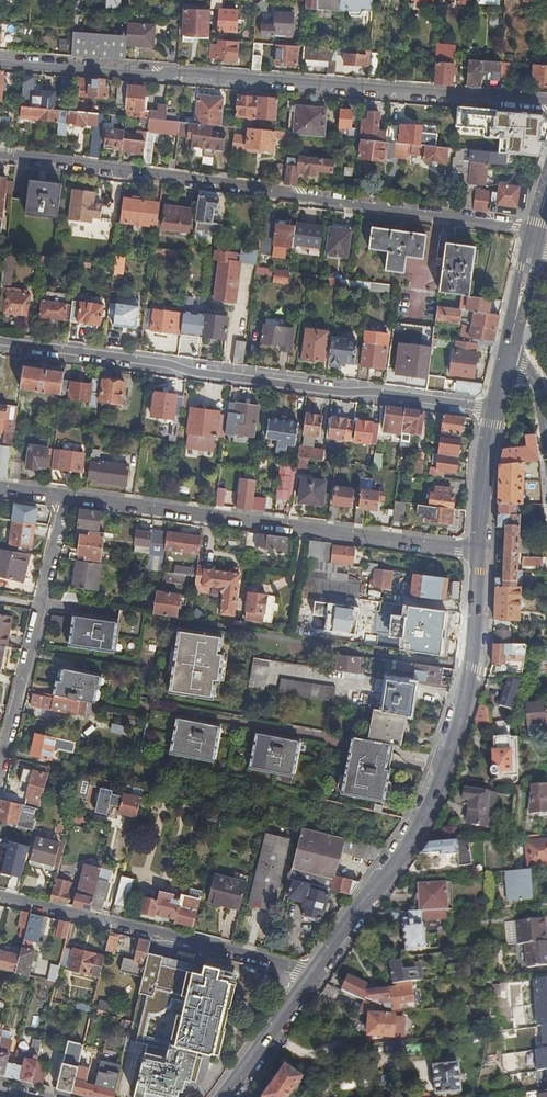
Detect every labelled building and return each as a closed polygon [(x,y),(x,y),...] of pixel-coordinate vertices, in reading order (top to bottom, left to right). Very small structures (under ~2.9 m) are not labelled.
[(306,11),(340,13),(341,0),(307,0),(306,11)] [(340,13),(349,13),(349,16),(351,18),(360,19),(362,17),(363,17),(363,11),(372,11),(373,0),(341,0),(340,13)] [(74,1),(74,13),(81,14),(82,1),(74,1)] [(297,1),(288,1),(288,12),(303,13),(303,1),(297,1)] [(210,36),(211,11),(184,10),(184,35),(210,36)] [(219,31),(236,32),(238,11),(220,10),(219,31)] [(293,35),(294,14),(276,13),(275,25),(262,25),(262,36),(274,37),(275,34),(293,35)] [(73,24),(71,56),(125,60),(126,45),(126,42),(127,37),(78,33),(79,25),(73,24)] [(127,25),(127,37),(126,42),(139,43),(139,46),(154,47),(155,26),(127,25)] [(235,60),(237,43),(219,41),(218,46),(210,45),(209,58),(235,60)] [(298,47),(277,45),(275,64),(297,65),(298,47)] [(328,61),(327,76),(335,76),(336,67),(337,51),(332,51),(332,49),(305,47),(304,55),(306,55),(305,65),(320,66),(321,60),(328,61)] [(436,49),(436,57),(451,58),(451,50),(436,49)] [(370,52),(338,50),(337,50),(337,51),(336,67),(345,68),(345,65),(369,67),(370,52)] [(253,55),(252,70),(261,70),(262,56),(253,55)] [(515,56),(502,55),(502,62),(510,63),(515,63),(515,58),(515,56)] [(468,75),(467,86),(481,88),(482,71),(482,68),(493,69),(493,72),(493,80),(501,81),(501,76),(502,62),(476,60),(469,59),(468,75)] [(510,63),(502,62),(501,76),(509,77),(510,63)] [(454,64),(435,63),(434,84),(452,85),(454,64)] [(534,65),(533,77),(537,77),(537,83),(543,84),(543,87),(546,87),(546,65),(534,65)] [(35,77),(24,77),(22,107),(55,110),(56,92),(44,91),(44,96),(33,95),(35,77)] [(105,81),(79,79),(78,86),(81,87),(80,97),(107,99),(108,88),(105,88),(105,81)] [(128,83),(117,82),(115,109),(126,110),(128,87),(128,83)] [(128,87),(126,110),(126,116),(139,118),(148,119),(175,121),(176,115),(167,113),(167,106),(158,105),(157,112),(146,111),(147,102),(143,102),(145,88),(128,87)] [(258,98),(237,96),(235,116),(245,117),(247,118),(250,119),(256,120),(256,119),(258,98)] [(198,100),(196,124),(213,126),(221,126),(224,98),(212,97),(211,97),(211,101),(198,100)] [(278,99),(258,98),(256,119),(276,120),(278,99)] [(104,106),(89,104),(88,113),(103,114),(104,106)] [(20,119),(58,123),(60,110),(55,110),(22,107),(14,106),(13,110),(21,111),(20,119)] [(291,106),(288,132),(291,133),(324,136),(326,109),(291,106)] [(94,131),(90,158),(98,159),(104,114),(103,114),(88,113),(83,113),(76,112),(60,110),(58,123),(57,133),(67,135),(68,124),(87,126),(87,123),(92,123),(91,126),(96,126),(95,131),(94,131)] [(352,111),(340,110),(338,137),(348,138),(348,129),(351,129),(352,111)] [(385,142),(386,132),(378,132),(379,113),(369,112),(368,121),(362,120),(361,132),(363,133),(369,133),(368,140),(385,142)] [(6,144),(10,119),(1,117),(0,128),(0,143),(6,144)] [(181,122),(175,121),(148,119),(148,123),(147,131),(144,154),(143,162),(151,163),(154,143),(152,141),(158,142),(159,133),(179,135),(181,123),(181,122)] [(196,124),(181,123),(179,135),(179,137),(192,139),(191,147),(203,149),(203,156),(215,157),(216,150),(224,151),(226,132),(213,130),(213,126),(196,124)] [(400,125),(387,124),(386,132),(385,142),(392,143),(394,143),(396,143),(397,135),(399,135),(400,125)] [(409,126),(400,125),(399,135),(397,135),(396,143),(408,144),(413,145),(436,147),(438,128),(425,127),(409,126)] [(245,128),(235,127),(235,128),(233,137),(244,139),(245,128)] [(275,131),(255,129),(248,128),(247,148),(273,151),(275,137),(290,139),(291,133),(288,132),(275,131)] [(124,134),(124,131),(113,129),(113,132),(106,131),(104,149),(122,151),(124,134)] [(357,130),(351,129),(348,129),(348,138),(357,139),(357,130)] [(137,136),(124,134),(122,151),(144,154),(147,131),(143,131),(142,137),(142,141),(136,141),(137,137),(137,136)] [(468,132),(457,131),(455,149),(460,149),(464,149),(467,150),(468,132)] [(530,140),(530,134),(503,131),(502,139),(509,140),(509,148),(532,150),(533,141),(530,140)] [(362,140),(359,158),(384,161),(385,151),(390,152),(392,143),(385,142),(368,140),(362,140)] [(408,144),(396,143),(394,143),(393,159),(406,160),(407,154),(408,144)] [(448,148),(436,147),(413,145),(412,154),(424,155),(424,161),(446,165),(448,148)] [(489,152),(472,150),(469,184),(476,185),(486,186),(488,162),(497,164),(498,159),(498,154),(489,153),(489,152)] [(526,162),(527,156),(498,153),(498,154),(498,159),(526,162)] [(333,174),(335,158),(324,157),(323,160),(300,157),(299,160),(287,159),(287,165),(284,181),(284,184),(296,186),(298,174),(315,176),(315,171),(333,174)] [(462,173),(463,159),(454,158),(452,172),(462,173)] [(277,180),(284,181),(287,165),(279,164),(277,180)] [(14,181),(6,180),(7,178),(0,177),(0,217),(2,217),(4,199),(5,194),(12,194),(14,181)] [(58,218),(62,186),(29,181),(26,209),(25,213),(41,216),(58,218)] [(473,210),(496,213),(497,205),(517,208),(520,187),(507,185),(507,182),(503,182),(502,184),(499,184),(498,193),(476,189),(473,210)] [(473,210),(476,189),(476,185),(469,184),(461,184),(458,208),(473,210)] [(94,201),(96,190),(72,187),(69,218),(92,221),(93,216),(100,217),(102,202),(94,201)] [(204,191),(200,190),(195,230),(204,231),(203,234),(212,235),(221,236),(223,224),(213,223),(215,209),(218,209),(219,198),(203,196),(204,191)] [(131,200),(123,199),(120,224),(131,225),(132,224),(157,227),(160,203),(146,201),(145,202),(143,202),(144,197),(132,196),(131,200)] [(189,231),(193,209),(166,206),(163,228),(189,231)] [(258,250),(258,254),(285,258),(286,247),(293,248),(293,244),(296,228),(262,223),(258,250)] [(296,228),(293,244),(309,247),(321,248),(323,231),(310,229),(311,225),(296,223),(296,228)] [(423,259),(426,235),(372,228),(369,249),(389,251),(386,270),(405,273),(407,257),(423,259)] [(195,230),(193,241),(211,244),(212,235),(203,234),(204,231),(195,230)] [(337,233),(330,232),(327,255),(347,258),(351,232),(338,230),(337,233)] [(445,243),(439,292),(469,296),(475,247),(445,243)] [(308,254),(320,256),(321,248),(309,247),(308,254)] [(154,248),(153,256),(180,259),(181,252),(154,248)] [(213,251),(211,259),(219,260),(215,291),(214,299),(235,302),(235,300),(240,262),(256,265),(258,254),(258,250),(241,248),(240,254),(213,251)] [(15,253),(6,251),(4,262),(13,263),(15,253)] [(43,256),(43,257),(43,260),(42,264),(51,265),(52,257),(43,256)] [(116,256),(114,266),(113,273),(122,274),(124,257),(116,256)] [(41,273),(42,264),(43,260),(35,259),(34,272),(41,273)] [(4,262),(0,297),(0,311),(4,312),(4,313),(28,316),(30,295),(26,294),(27,290),(10,288),(13,263),(4,262)] [(276,270),(256,267),(255,273),(275,276),(276,270)] [(289,271),(276,270),(275,276),(275,281),(287,283),(289,271)] [(39,286),(41,273),(34,272),(32,285),(39,286)] [(340,279),(329,277),(328,286),(339,288),(339,285),(340,279)] [(351,280),(340,279),(339,285),(370,289),(371,283),(351,280)] [(371,283),(370,289),(389,292),(389,285),(371,283)] [(469,296),(467,311),(489,313),(491,299),(469,296)] [(118,304),(110,303),(108,317),(115,318),(114,325),(136,328),(139,300),(119,298),(118,304)] [(70,322),(72,305),(42,301),(40,318),(70,322)] [(103,305),(73,301),(72,305),(70,322),(79,323),(79,326),(85,327),(85,324),(100,326),(103,305)] [(437,306),(436,321),(464,325),(496,329),(499,315),(489,313),(467,311),(437,306)] [(155,310),(146,309),(143,329),(152,330),(155,310)] [(183,314),(155,310),(152,330),(180,334),(181,333),(183,314)] [(184,312),(183,314),(181,333),(193,335),(201,336),(202,336),(205,315),(204,314),(184,312)] [(228,317),(205,315),(202,336),(225,339),(228,317)] [(290,351),(293,329),(264,325),(262,343),(281,345),(281,350),(290,351)] [(496,329),(464,325),(461,336),(469,337),(494,340),(496,329)] [(361,365),(360,366),(384,369),(385,365),(388,333),(365,330),(362,348),(362,355),(361,365)] [(331,342),(329,363),(341,365),(341,362),(361,365),(362,355),(362,348),(356,347),(357,341),(332,338),(331,342)] [(302,359),(325,362),(327,343),(304,340),(303,345),(302,345),(301,357),(302,357),(302,359)] [(243,365),(246,342),(236,341),(232,364),(243,365)] [(468,342),(456,341),(455,350),(454,350),(451,375),(474,378),(477,353),(476,353),(477,343),(468,342)] [(411,376),(428,378),(428,377),(432,348),(400,344),(396,369),(395,374),(411,376)] [(64,373),(24,367),(21,389),(55,393),(54,403),(60,404),(62,394),(63,380),(64,373)] [(428,383),(427,390),(450,393),(475,396),(482,391),(484,385),(428,377),(428,378),(428,383)] [(92,384),(63,380),(62,394),(68,395),(67,409),(76,410),(77,407),(81,408),(82,400),(90,401),(92,384)] [(126,383),(103,380),(100,402),(123,405),(126,383)] [(169,440),(178,442),(182,413),(175,412),(177,395),(155,392),(152,416),(173,419),(169,440)] [(230,402),(229,416),(233,417),(233,421),(235,422),(233,434),(255,438),(260,406),(230,402)] [(9,478),(16,430),(18,420),(17,420),(19,406),(0,404),(0,432),(2,432),(3,431),(6,431),(4,446),(0,445),(0,477),(9,478)] [(405,410),(387,407),(384,431),(402,433),(405,410)] [(217,435),(226,436),(229,417),(220,416),(220,412),(192,408),(189,433),(217,437),(217,435)] [(405,410),(402,433),(401,443),(410,444),(411,434),(421,435),(424,412),(405,410)] [(303,447),(300,446),(298,458),(308,459),(324,461),(325,450),(313,449),(315,436),(320,437),(323,416),(307,414),(303,447)] [(462,435),(464,418),(445,415),(443,432),(462,435)] [(333,419),(329,419),(327,437),(330,437),(330,438),(352,441),(355,421),(333,418),(333,419)] [(299,424),(269,419),(267,438),(279,439),(278,446),(288,448),(289,445),(296,446),(299,424)] [(34,423),(18,420),(16,430),(33,433),(34,423)] [(355,421),(352,441),(377,445),(380,424),(355,421)] [(439,455),(459,458),(462,435),(443,432),(439,455)] [(500,464),(539,459),(535,433),(526,435),(526,445),(503,449),(500,464)] [(38,466),(46,467),(48,458),(53,459),(54,451),(55,449),(49,448),(49,441),(41,440),(40,448),(29,446),(27,468),(37,469),(38,466)] [(12,461),(23,462),(24,450),(14,448),(12,461)] [(53,459),(52,468),(82,472),(84,454),(54,451),(53,459)] [(376,453),(374,468),(383,469),(385,454),(376,453)] [(456,474),(459,458),(439,455),(434,454),(433,462),(438,463),(437,468),(437,471),(445,473),(456,474)] [(308,459),(298,458),(297,467),(296,473),(306,474),(308,459)] [(517,503),(543,504),(541,482),(539,459),(500,464),(499,503),(517,503)] [(12,461),(10,478),(20,480),(23,462),(12,461)] [(90,463),(88,479),(98,480),(98,482),(127,485),(129,466),(100,462),(100,464),(90,463)] [(390,463),(389,470),(397,471),(398,464),(390,463)] [(278,499),(292,501),(296,473),(297,467),(282,465),(278,499)] [(423,475),(445,478),(445,473),(437,471),(437,468),(424,466),(424,467),(423,475)] [(326,483),(303,480),(301,501),(323,504),(326,483)] [(354,489),(336,487),(334,506),(351,507),(354,489)] [(451,510),(454,510),(456,498),(452,497),(452,490),(432,488),(430,507),(431,507),(451,510)] [(226,491),(218,490),(216,506),(224,507),(226,491)] [(364,508),(364,509),(378,511),(380,492),(366,491),(364,508)] [(238,508),(238,509),(252,511),(254,498),(239,496),(239,500),(237,500),(236,507),(238,508)] [(254,498),(252,511),(265,512),(267,499),(254,497),(254,498)] [(396,502),(393,522),(403,523),(405,504),(396,502)] [(496,587),(521,586),(522,571),(517,570),(520,510),(517,510),(517,503),(499,503),(498,526),(505,526),(504,542),(503,578),(496,578),(496,587)] [(13,521),(35,524),(38,507),(16,504),(13,521)] [(331,507),(329,521),(336,522),(337,510),(334,507),(331,507)] [(452,525),(453,515),(450,515),(451,510),(431,507),(430,512),(428,512),(427,521),(452,525)] [(357,508),(355,525),(363,526),(365,516),(363,509),(364,509),(364,508),(357,508)] [(101,513),(81,510),(79,527),(99,530),(101,513)] [(32,548),(35,524),(13,521),(10,545),(32,548)] [(140,531),(136,553),(149,555),(153,530),(140,528),(140,531)] [(81,536),(80,545),(103,548),(104,535),(100,535),(100,532),(77,529),(76,535),(81,536)] [(164,557),(165,550),(167,532),(153,530),(149,555),(164,557)] [(104,535),(103,548),(110,549),(113,534),(100,532),(100,535),(104,535)] [(165,550),(199,555),(200,546),(201,537),(167,532),(165,550)] [(258,534),(248,532),(247,545),(256,546),(258,534)] [(258,534),(256,546),(287,550),(288,538),(258,534)] [(311,541),(308,561),(322,562),(325,543),(311,541)] [(70,559),(80,560),(100,563),(103,548),(80,545),(79,554),(71,552),(70,559)] [(354,549),(334,546),(332,563),(352,565),(354,549)] [(14,551),(0,549),(0,576),(21,581),(27,557),(13,554),(14,551)] [(526,568),(543,568),(543,557),(523,557),(522,565),(526,565),(526,568)] [(75,579),(73,587),(98,591),(102,564),(100,563),(80,560),(77,579),(75,579)] [(322,562),(308,561),(306,577),(336,582),(337,564),(322,562)] [(196,576),(195,585),(218,588),(223,595),(220,615),(234,617),(240,575),(205,570),(206,566),(198,565),(197,570),(196,576)] [(177,574),(196,576),(197,570),(178,567),(177,574)] [(393,571),(375,569),(375,576),(369,575),(368,584),(373,584),(373,587),(390,589),(393,571)] [(168,581),(195,585),(196,576),(177,574),(169,573),(168,581)] [(447,599),(449,578),(415,574),(413,584),(408,584),(407,592),(413,592),(412,598),(417,599),(418,596),(447,599)] [(336,582),(306,577),(304,591),(358,599),(361,582),(348,580),(348,583),(336,582)] [(496,587),(495,618),(519,619),(521,586),(496,587)] [(546,640),(546,588),(532,589),(534,621),(536,621),(537,629),(543,629),(543,640),(546,640)] [(63,601),(79,603),(80,594),(64,592),(63,601)] [(159,592),(155,614),(177,617),(177,610),(181,611),(181,605),(179,605),(180,595),(159,592)] [(275,597),(249,594),(246,620),(272,623),(275,597)] [(187,596),(180,595),(179,605),(181,605),(186,606),(187,596)] [(411,607),(382,603),(378,638),(408,643),(409,631),(408,630),(411,607)] [(119,621),(78,614),(76,625),(72,625),(71,634),(75,634),(73,647),(90,649),(91,645),(96,645),(95,650),(114,653),(115,650),(119,624),(119,621)] [(7,646),(12,617),(0,615),(0,645),(6,646),(7,646)] [(64,617),(53,615),(51,626),(63,628),(64,617)] [(180,648),(183,630),(177,629),(175,647),(177,647),(180,648)] [(222,637),(183,630),(180,648),(186,649),(184,655),(175,654),(172,676),(172,677),(176,678),(173,693),(179,694),(186,695),(213,699),(216,683),(219,683),(220,681),(224,656),(224,653),(220,652),(222,637)] [(496,643),(511,643),(512,630),(496,630),(496,643)] [(525,653),(526,647),(526,643),(511,643),(496,643),(494,643),(492,664),(501,664),(501,667),(501,669),(503,670),(522,670),(525,653)] [(6,672),(8,657),(4,656),(6,646),(0,645),(0,671),(6,672)] [(172,676),(175,654),(176,649),(172,648),(168,675),(172,676)] [(357,675),(359,657),(341,656),(338,656),(336,671),(357,675)] [(265,690),(270,661),(254,658),(249,687),(265,690)] [(440,684),(442,669),(401,662),(400,669),(416,671),(414,680),(440,684)] [(56,680),(56,681),(97,689),(98,687),(99,687),(102,675),(63,668),(60,680),(56,680)] [(176,678),(172,677),(170,677),(168,692),(173,693),(176,678)] [(510,711),(519,682),(507,678),(498,706),(510,711)] [(279,693),(334,702),(337,688),(281,679),(279,693)] [(410,716),(416,684),(389,680),(383,711),(406,715),(410,716)] [(97,689),(56,681),(55,688),(57,688),(55,696),(95,703),(97,689)] [(54,698),(34,694),(32,705),(52,709),(54,698)] [(546,735),(546,711),(546,703),(539,704),(538,700),(532,700),(532,704),(526,705),(529,736),(546,735)] [(479,705),(474,719),(490,725),(490,723),(490,706),(479,705)] [(394,745),(400,746),(406,715),(383,711),(375,709),(369,741),(394,745)] [(214,762),(222,727),(178,718),(176,728),(171,754),(210,762),(214,762)] [(490,723),(490,725),(491,738),(493,738),(493,739),(509,737),(508,722),(490,723)] [(255,743),(298,750),(300,740),(257,732),(255,743)] [(51,759),(56,738),(36,733),(34,743),(30,745),(29,751),(32,754),(51,759)] [(392,755),(394,745),(369,741),(354,737),(351,747),(350,754),(356,755),(391,762),(392,755)] [(509,737),(493,739),(494,768),(491,769),(491,772),(491,773),(491,774),(492,775),(494,776),(496,775),(497,774),(498,772),(505,772),(510,772),(509,748),(516,747),(517,747),(516,737),(511,737),(509,737)] [(293,777),(298,750),(255,743),(252,758),(256,759),(254,770),(293,777)] [(517,775),(516,747),(509,748),(510,772),(505,772),(505,776),(517,775)] [(387,767),(387,766),(388,763),(373,760),(373,759),(355,756),(356,755),(350,754),(349,760),(387,767)] [(390,766),(391,762),(356,755),(355,756),(373,759),(373,760),(388,763),(387,766),(390,766)] [(384,802),(389,778),(385,778),(387,769),(387,767),(349,760),(342,795),(384,802)] [(62,770),(78,774),(80,766),(64,762),(62,770)] [(27,798),(25,805),(29,806),(40,809),(49,774),(34,771),(27,797),(27,798)] [(109,805),(117,807),(120,795),(112,793),(115,783),(97,778),(94,787),(101,788),(95,812),(107,815),(109,805)] [(488,793),(488,787),(466,784),(465,789),(464,789),(463,799),(470,800),(466,821),(488,824),(492,802),(496,802),(497,794),(488,793)] [(531,785),(531,794),(530,794),(527,813),(546,812),(546,784),(531,785)] [(142,798),(144,790),(135,787),(132,796),(142,798)] [(139,810),(142,798),(132,796),(123,794),(123,796),(120,795),(117,807),(120,807),(119,813),(137,817),(139,810)] [(147,800),(142,798),(139,810),(144,811),(147,800)] [(0,810),(0,819),(17,823),(21,804),(2,800),(0,810)] [(25,822),(36,825),(40,809),(29,806),(25,822)] [(431,835),(427,844),(457,841),(456,827),(443,828),(443,834),(431,835)] [(341,852),(345,839),(302,828),(290,878),(312,884),(331,890),(335,876),(341,852)] [(18,865),(25,867),(33,837),(16,833),(12,850),(21,853),(18,865)] [(250,905),(257,906),(257,903),(267,906),(266,909),(273,911),(291,840),(268,835),(250,905)] [(374,860),(383,848),(345,839),(341,852),(374,860)] [(459,864),(463,863),(472,862),(470,839),(457,841),(427,844),(420,854),(440,852),(440,854),(441,855),(458,854),(459,864)] [(546,863),(546,839),(526,841),(528,864),(546,863)] [(62,853),(64,849),(36,841),(35,846),(62,853)] [(30,864),(58,871),(62,853),(35,846),(30,864)] [(187,874),(189,863),(177,860),(175,861),(173,869),(187,874)] [(92,910),(99,879),(102,868),(86,865),(78,895),(77,894),(74,906),(92,910)] [(513,871),(505,871),(508,900),(531,899),(529,870),(513,871)] [(247,881),(215,873),(207,902),(239,910),(247,881)] [(122,876),(115,905),(128,908),(135,879),(122,876)] [(350,895),(359,882),(335,876),(331,890),(350,895)] [(312,884),(290,878),(286,896),(305,902),(302,913),(322,919),(329,894),(311,888),(312,884)] [(51,900),(68,904),(70,894),(68,893),(71,883),(56,879),(51,900)] [(92,910),(102,912),(109,882),(99,879),(92,910)] [(418,884),(420,911),(446,910),(448,909),(446,882),(418,884)] [(175,920),(182,894),(182,892),(168,888),(167,892),(160,891),(157,901),(146,898),(142,912),(154,915),(154,914),(175,920)] [(199,904),(200,899),(182,894),(175,920),(175,922),(193,926),(199,904)] [(31,913),(23,910),(19,927),(23,928),(22,931),(26,933),(31,913)] [(420,911),(391,912),(391,921),(403,920),(407,950),(426,948),(424,924),(423,923),(423,920),(447,918),(446,910),(420,911)] [(31,913),(26,933),(25,939),(38,942),(44,916),(31,913)] [(71,922),(58,919),(54,935),(63,938),(60,946),(65,948),(71,922)] [(519,944),(546,941),(546,936),(546,928),(540,928),(538,919),(516,921),(519,944)] [(120,934),(111,932),(107,951),(115,953),(120,934)] [(141,939),(139,946),(136,961),(128,959),(124,972),(143,977),(151,942),(141,939)] [(526,944),(528,967),(546,965),(546,942),(526,944)] [(36,951),(23,947),(21,955),(17,972),(30,975),(36,951)] [(100,977),(105,956),(74,949),(69,969),(100,977)] [(0,950),(0,968),(17,972),(21,955),(0,950)] [(147,1044),(145,1056),(165,1061),(170,1042),(176,1044),(193,972),(203,975),(205,969),(206,965),(152,953),(137,1018),(136,1022),(132,1040),(147,1044)] [(402,961),(390,962),(393,984),(418,981),(416,964),(402,965),(402,961)] [(384,963),(376,962),(378,972),(385,971),(384,963)] [(453,977),(471,975),(470,962),(452,964),(453,977)] [(56,982),(60,968),(51,966),(48,980),(56,982)] [(165,1061),(145,1056),(135,1095),(141,1096),(173,1096),(173,1095),(178,1096),(180,1090),(183,1091),(186,1080),(191,1081),(198,1051),(211,1054),(222,1007),(229,1008),(244,998),(235,984),(228,982),(228,981),(216,978),(217,972),(205,969),(203,975),(193,972),(176,1044),(170,1042),(165,1061)] [(348,975),(341,990),(344,992),(366,1001),(365,997),(390,1010),(387,988),(367,990),(367,984),(348,975)] [(341,990),(327,984),(320,994),(339,1002),(344,992),(341,990)] [(397,987),(387,988),(390,1010),(401,1009),(400,1004),(415,1002),(413,989),(398,992),(397,987)] [(476,988),(468,989),(469,1003),(477,1002),(476,988)] [(365,997),(366,1001),(373,1004),(391,1012),(390,1010),(365,997)] [(78,1003),(77,1008),(92,1011),(93,1006),(78,1003)] [(391,1012),(373,1004),(372,1014),(370,1014),(368,1035),(394,1036),(395,1016),(392,1016),(391,1013),(391,1012)] [(15,1063),(7,1062),(13,1040),(1,1037),(0,1042),(0,1074),(12,1077),(15,1063)] [(23,1065),(15,1063),(12,1077),(32,1082),(37,1061),(42,1041),(34,1039),(30,1055),(33,1056),(33,1060),(25,1058),(23,1065)] [(68,1041),(57,1088),(72,1092),(76,1077),(84,1044),(68,1041)] [(397,1041),(385,1042),(387,1058),(399,1056),(397,1041)] [(37,1061),(32,1082),(43,1085),(48,1063),(37,1061)] [(459,1063),(434,1066),(436,1094),(462,1091),(459,1063)] [(285,1065),(263,1096),(289,1096),(291,1095),(303,1078),(285,1065)] [(99,1069),(95,1085),(92,1096),(94,1096),(114,1096),(120,1073),(99,1069)] [(76,1077),(72,1092),(92,1096),(95,1085),(88,1083),(89,1081),(87,1080),(88,1077),(85,1076),(84,1080),(76,1077)]
